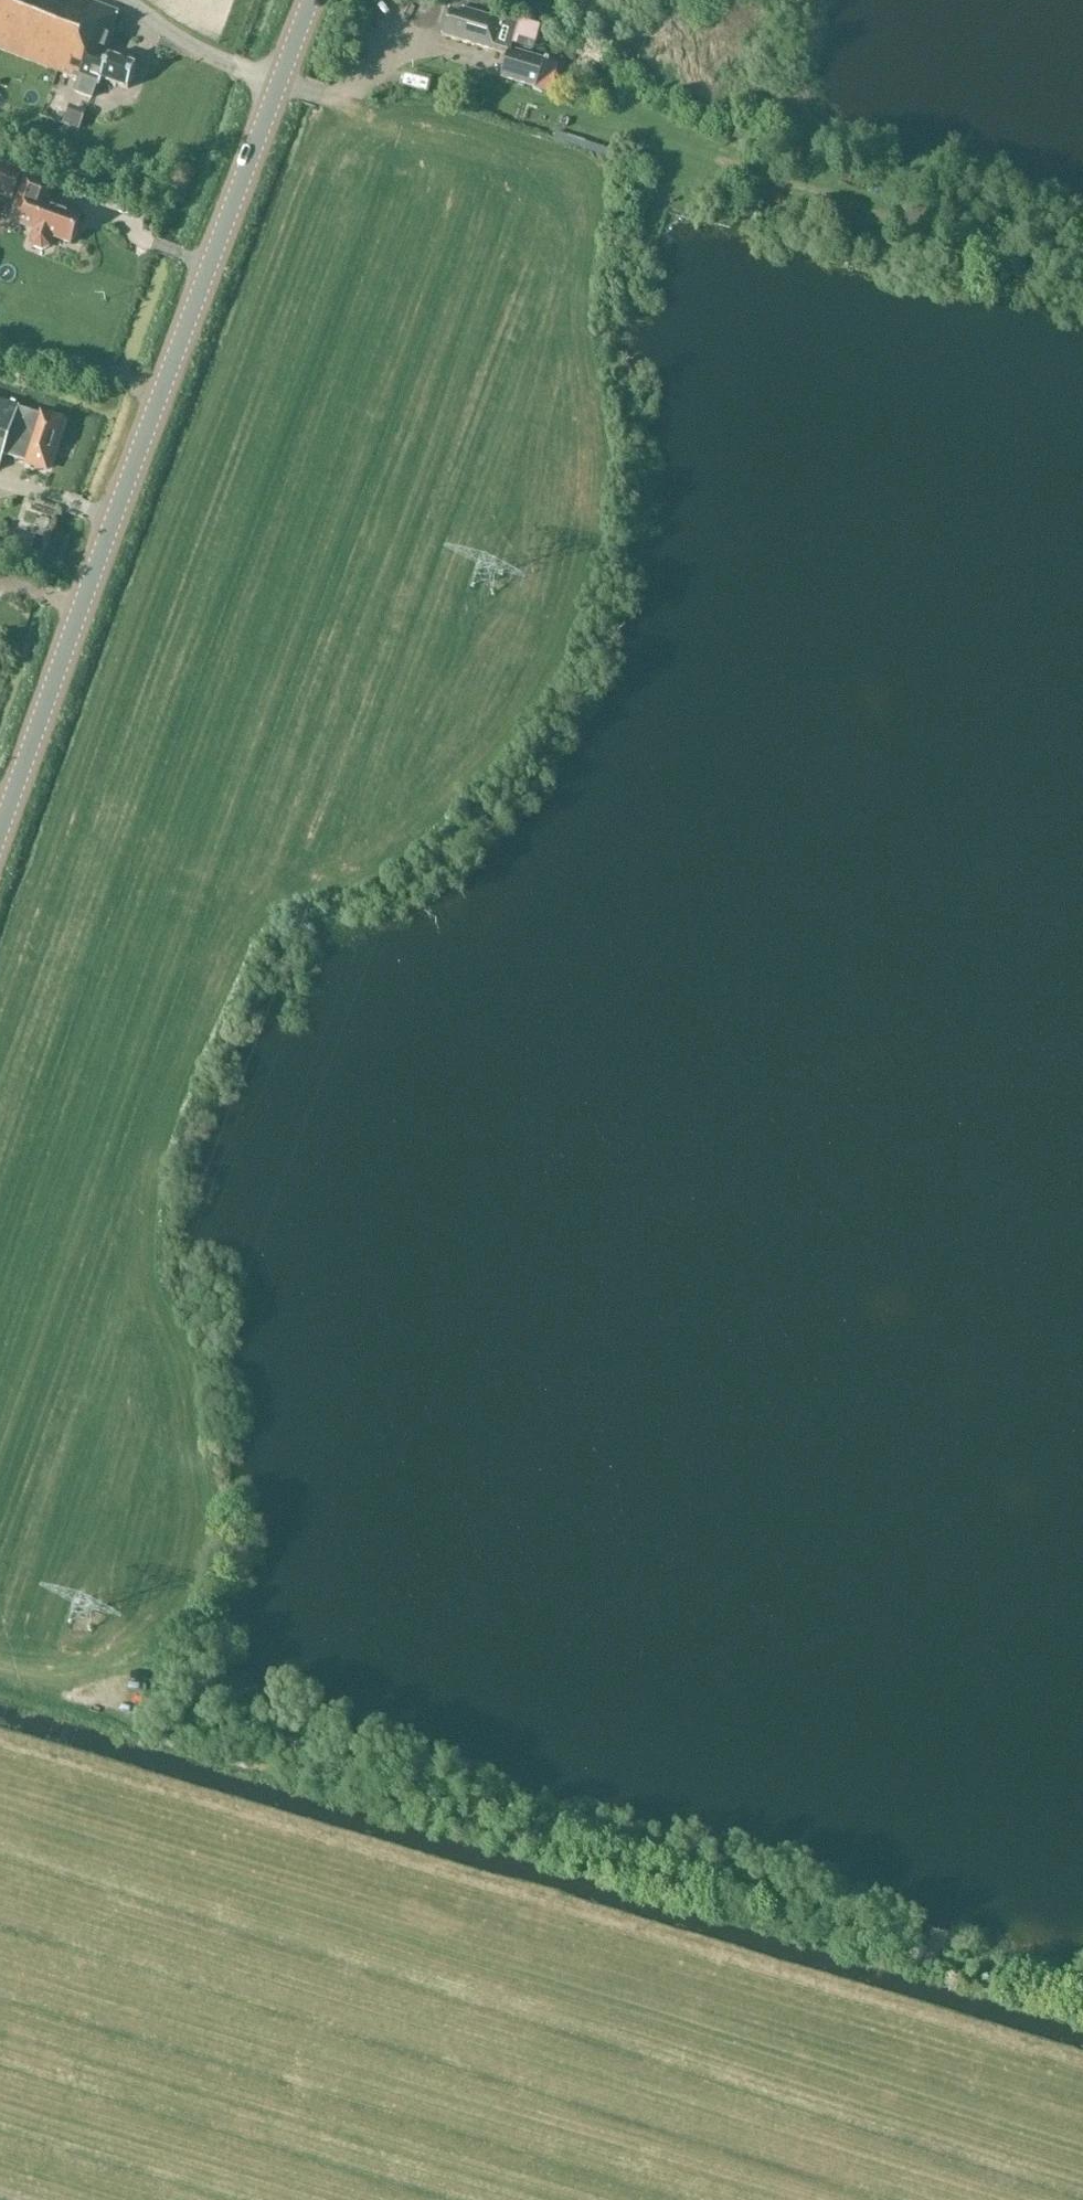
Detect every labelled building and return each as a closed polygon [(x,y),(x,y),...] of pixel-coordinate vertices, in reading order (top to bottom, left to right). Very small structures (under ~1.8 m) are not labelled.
[(83,0),(0,0),(0,51),(80,80),(75,94),(94,101),(101,80),(128,90),(136,67),(105,56),(114,32),(112,31),(118,13),(83,0)] [(469,18),(450,12),(442,36),(507,56),(500,78),(535,89),(551,93),(560,66),(544,61),(510,51),(518,22),(501,17),(500,22),(470,13),(469,18)] [(22,174),(0,167),(0,196),(13,201),(22,174)] [(63,208),(50,203),(55,191),(28,181),(12,223),(34,231),(31,241),(34,248),(42,251),(49,248),(53,238),(70,245),(80,218),(62,211),(63,208)] [(0,403),(0,472),(1,472),(5,458),(25,465),(46,471),(62,422),(0,403)]
